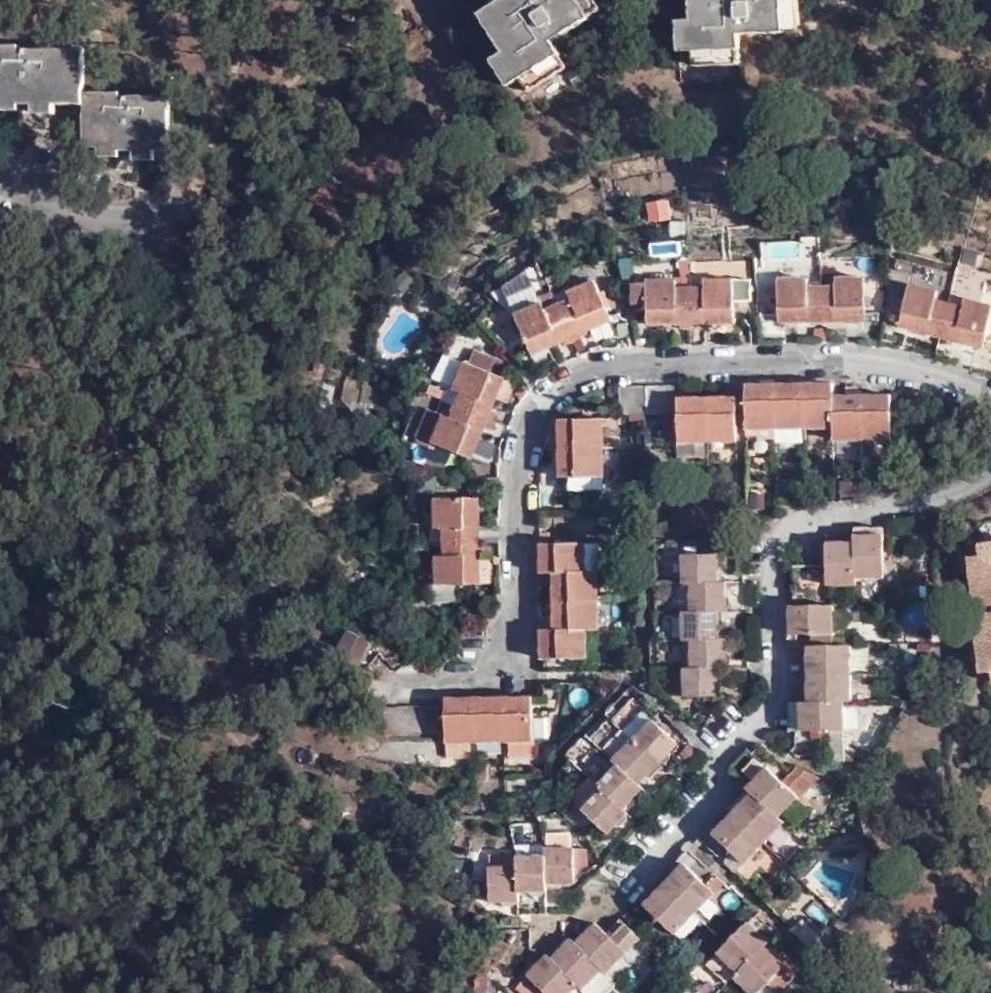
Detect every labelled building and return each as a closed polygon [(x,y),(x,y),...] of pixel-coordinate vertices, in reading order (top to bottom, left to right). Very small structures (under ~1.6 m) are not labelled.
[(482,9),(506,47),(494,55),(510,81),(522,73),(529,85),(570,59),(555,35),(602,3),(601,0),(493,0),(494,1),(482,9)] [(693,12),(681,13),(681,45),(696,45),(696,58),(741,58),(741,28),(800,24),(799,0),(693,0),(693,12)] [(168,166),(168,109),(118,108),(118,100),(81,100),(81,60),(13,58),(13,51),(0,51),(0,105),(13,105),(13,113),(33,113),(77,113),(79,156),(116,157),(117,166),(137,166),(168,166)] [(671,201),(648,203),(649,221),(672,220),(671,201)] [(915,269),(919,257),(901,252),(898,264),(915,269)] [(677,270),(677,272),(678,281),(691,281),(691,270),(677,270)] [(748,271),(705,272),(705,282),(691,281),(678,281),(677,272),(639,271),(639,293),(649,291),(649,317),(734,316),(734,295),(750,295),(748,271)] [(811,271),(782,272),(781,316),(867,317),(866,271),(838,272),(838,278),(811,279),(811,271)] [(537,282),(511,293),(517,309),(533,348),(613,312),(597,273),(569,287),(573,293),(559,299),(546,305),(543,297),(541,294),(537,282)] [(912,275),(901,321),(985,342),(990,317),(990,299),(970,292),(967,300),(940,291),(941,283),(912,275)] [(555,289),(559,299),(573,293),(569,287),(567,283),(555,289)] [(543,297),(546,305),(559,299),(555,289),(541,294),(543,297)] [(478,345),(472,357),(503,371),(504,371),(509,358),(478,345)] [(465,389),(460,399),(454,412),(445,409),(432,403),(422,427),(424,438),(437,443),(441,439),(471,452),(479,433),(483,424),(493,427),(498,415),(496,414),(498,407),(492,404),(497,392),(504,373),(505,372),(504,371),(503,371),(472,357),(467,355),(455,384),(465,389)] [(517,378),(504,373),(497,392),(509,397),(517,378)] [(624,376),(624,405),(674,403),(675,375),(624,376)] [(835,378),(749,378),(749,422),(779,423),(805,423),(835,423),(835,436),(894,437),(892,389),(835,388),(835,378)] [(739,391),(681,392),(682,436),(738,435),(739,391)] [(451,396),(445,409),(454,412),(460,399),(451,396)] [(574,471),(602,470),(605,470),(603,413),(562,412),(563,472),(574,471)] [(779,423),(749,422),(749,431),(760,430),(760,433),(778,434),(779,423)] [(779,423),(778,434),(779,436),(805,437),(805,423),(779,423)] [(494,438),(479,433),(471,452),(485,457),(494,438)] [(602,485),(602,470),(574,471),(574,484),(602,485)] [(432,597),(461,595),(461,580),(482,579),(495,579),(495,563),(491,556),(482,556),(482,533),(480,491),(436,494),(438,522),(446,521),(446,534),(447,548),(438,548),(439,580),(431,580),(432,597)] [(431,534),(446,534),(446,521),(438,522),(431,522),(431,534)] [(793,569),(794,609),(824,609),(825,587),(855,587),(855,580),(884,579),(882,537),(854,538),(854,543),(827,544),(828,569),(793,569)] [(588,566),(588,538),(545,538),(545,566),(557,566),(557,624),(544,622),(546,653),(587,652),(586,623),(601,621),(599,566),(588,566)] [(601,538),(588,538),(588,566),(599,566),(601,567),(601,538)] [(979,556),(990,554),(990,545),(978,546),(979,556)] [(971,589),(983,588),(985,600),(987,629),(989,643),(978,645),(980,663),(990,661),(990,670),(990,554),(979,556),(980,567),(969,569),(971,589)] [(686,672),(687,699),(721,699),(720,672),(730,671),(729,642),(720,642),(719,614),(728,613),(727,585),(720,585),(719,556),(684,558),(685,585),(691,585),(691,615),(684,615),(685,642),(686,642),(692,642),(694,671),(687,671),(686,672)] [(968,557),(969,569),(980,567),(979,556),(968,557)] [(384,585),(378,591),(392,606),(398,600),(384,585)] [(972,601),(985,600),(983,588),(971,589),(972,601)] [(833,732),(844,732),(845,704),(853,702),(850,630),(852,626),(853,621),(853,616),(852,614),(848,612),(844,611),(835,612),(832,609),(824,609),(794,609),(791,609),(792,636),(815,635),(815,648),(809,648),(809,703),(801,703),(801,732),(833,732)] [(353,626),(336,655),(362,660),(374,638),(353,626)] [(977,631),(978,645),(989,643),(987,629),(977,631)] [(788,648),(809,648),(815,648),(815,635),(792,636),(787,636),(788,648)] [(636,653),(622,653),(622,664),(636,663),(636,653)] [(990,673),(990,670),(990,661),(980,663),(980,674),(990,673)] [(534,693),(449,694),(450,736),(450,751),(475,751),(474,736),(508,736),(508,751),(537,750),(537,735),(534,693)] [(791,732),(801,732),(801,703),(791,703),(791,732)] [(441,704),(388,705),(390,732),(444,731),(441,704)] [(647,712),(627,735),(636,743),(656,721),(647,712)] [(636,743),(616,764),(619,768),(613,773),(605,765),(590,780),(604,794),(587,813),(612,836),(630,817),(626,813),(647,793),(642,789),(681,746),(656,721),(636,743)] [(636,743),(627,735),(623,732),(604,753),(616,764),(636,743)] [(846,764),(844,732),(833,732),(833,764),(846,764)] [(769,841),(782,828),(785,825),(780,819),(798,799),(802,800),(814,786),(808,778),(797,773),(786,784),(775,775),(783,765),(763,747),(755,755),(749,750),(729,772),(753,796),(704,846),(724,864),(734,854),(746,865),(769,841)] [(793,838),(782,828),(769,841),(781,851),(793,838)] [(547,832),(546,847),(571,849),(572,834),(547,832)] [(520,857),(520,859),(550,859),(550,853),(549,848),(520,849),(520,857)] [(519,871),(493,870),(493,905),(522,903),(521,895),(549,894),(550,888),(575,888),(591,870),(590,851),(550,853),(550,859),(520,859),(519,871)] [(695,856),(686,867),(706,884),(716,875),(695,856)] [(490,871),(493,870),(519,871),(520,859),(520,857),(490,859),(490,871)] [(706,884),(686,867),(647,908),(677,937),(717,895),(711,889),(706,884)] [(726,885),(719,879),(711,889),(717,895),(726,885)] [(834,925),(842,932),(849,924),(853,916),(848,911),(842,917),(834,925)] [(821,936),(804,921),(795,931),(811,946),(821,936)] [(711,968),(730,986),(737,978),(753,992),(764,992),(788,968),(766,948),(771,943),(752,924),(723,956),(711,968)] [(531,980),(544,992),(618,992),(623,987),(620,983),(612,974),(626,958),(628,957),(642,941),(628,928),(615,942),(599,926),(580,946),(575,941),(556,962),(550,959),(531,980)] [(540,952),(533,951),(532,961),(539,962),(540,952)] [(636,967),(626,958),(612,974),(620,983),(636,967)] [(481,992),(493,992),(492,981),(490,981),(499,965),(491,961),(481,982),(481,992)] [(788,968),(764,992),(783,992),(799,978),(788,968)] [(544,992),(531,980),(519,991),(522,992),(544,992)]
